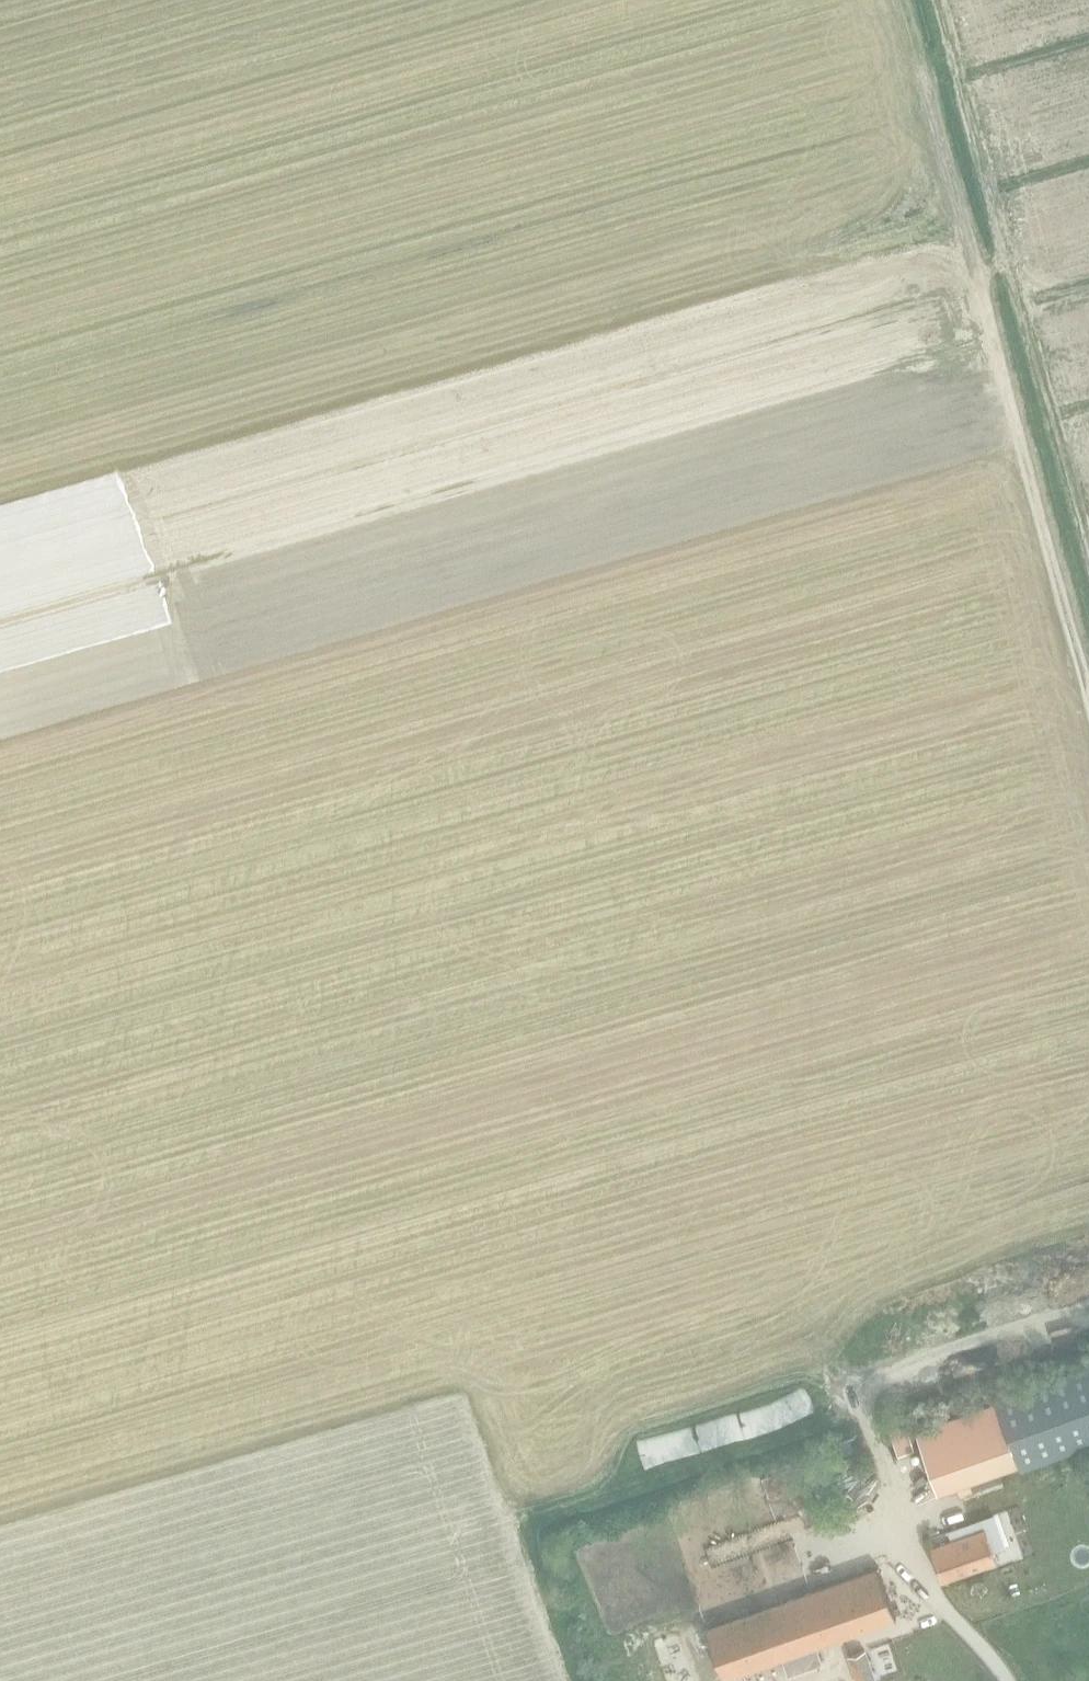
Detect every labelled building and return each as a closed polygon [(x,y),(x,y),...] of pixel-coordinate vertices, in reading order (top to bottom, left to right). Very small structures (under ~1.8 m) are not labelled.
[(994,1399),(996,1403),(995,1403),(1016,1463),(1017,1462),(1019,1467),(1088,1442),(1088,1365),(994,1399)] [(917,1431),(938,1491),(1016,1463),(995,1403),(917,1431)] [(889,1429),(897,1454),(914,1449),(905,1424),(889,1429)] [(937,1577),(994,1558),(984,1526),(927,1545),(937,1577)] [(703,1626),(721,1676),(894,1614),(877,1565),(703,1626)] [(871,1678),(861,1648),(846,1653),(855,1680),(862,1680),(871,1678)]
